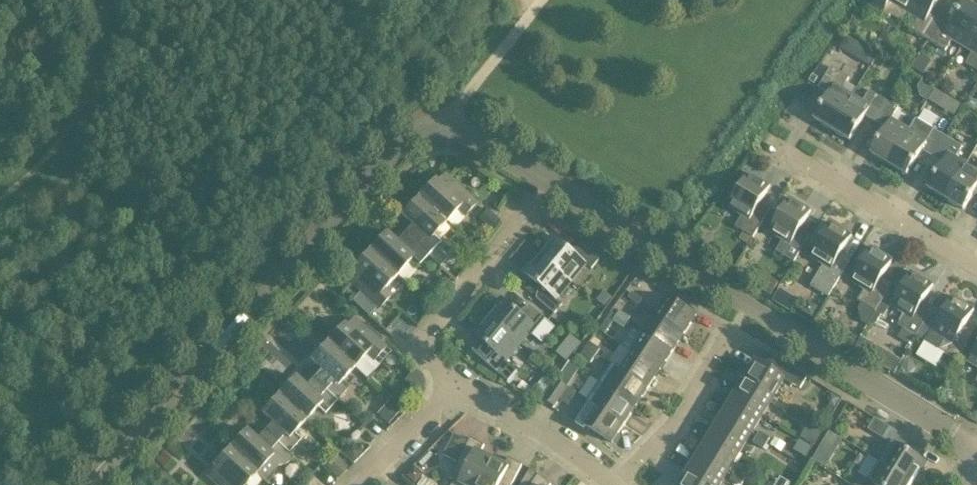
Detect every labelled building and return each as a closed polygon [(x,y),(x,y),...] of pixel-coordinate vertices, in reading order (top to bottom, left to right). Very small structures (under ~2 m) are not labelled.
[(906,13),(914,0),(876,0),(871,7),(889,18),(891,15),(901,21),(906,13)] [(917,19),(910,30),(927,41),(940,20),(930,14),(939,0),(914,0),(906,13),(917,19)] [(976,22),(976,9),(965,1),(950,26),(940,20),(927,41),(945,51),(952,40),(962,46),(976,22)] [(962,46),(972,53),(966,64),(976,71),(976,22),(962,46)] [(859,58),(869,64),(876,52),(867,46),(859,58)] [(842,89),(849,78),(830,67),(818,88),(828,94),(813,119),(832,130),(852,96),(842,89)] [(946,96),(935,90),(930,99),(941,106),(946,96)] [(869,91),(863,102),(852,96),(832,130),(850,141),(865,116),(875,122),(888,102),(869,91)] [(965,105),(974,111),(976,106),(976,101),(970,97),(965,105)] [(891,119),(898,108),(888,102),(875,122),(885,128),(870,153),(888,164),(909,130),(891,119)] [(916,119),(909,130),(888,164),(907,175),(922,150),(932,156),(944,136),(916,119)] [(955,158),(962,147),(944,136),(932,156),(942,163),(927,188),(945,199),(966,164),(955,158)] [(976,170),(966,164),(945,199),(963,210),(976,187),(976,169),(976,170)] [(748,173),(728,207),(742,216),(735,227),(753,238),(766,217),(755,211),(770,186),(748,173)] [(468,213),(476,203),(447,177),(440,185),(434,180),(417,198),(445,223),(461,206),(468,213)] [(440,243),(433,236),(445,223),(417,198),(400,216),(406,221),(398,230),(427,256),(440,243)] [(811,211),(789,198),(768,232),(782,240),(776,252),(794,263),(806,242),(796,235),(811,211)] [(500,220),(489,210),(481,219),(492,229),(500,220)] [(852,236),(830,222),(809,257),(823,265),(816,276),(834,287),(847,266),(837,260),(852,236)] [(368,251),(396,276),(412,259),(419,265),(427,256),(398,230),(391,238),(385,232),(368,251)] [(591,269),(599,259),(581,244),(573,253),(552,236),(538,254),(571,282),(586,264),(591,269)] [(892,260),(871,247),(850,281),(864,290),(857,301),(875,312),(888,291),(878,285),(892,260)] [(357,274),(350,282),(378,309),(387,300),(380,293),(396,276),(368,251),(351,269),(357,274)] [(523,272),(544,289),(536,298),(554,313),(562,304),(557,299),(571,282),(538,254),(523,272)] [(933,285),(911,272),(890,306),(905,314),(898,326),(916,337),(929,316),(918,309),(933,285)] [(644,279),(638,274),(632,283),(638,287),(644,279)] [(444,277),(438,277),(435,282),(435,288),(440,292),(446,291),(450,286),(449,280),(444,277)] [(605,292),(597,300),(605,307),(612,298),(605,292)] [(643,300),(632,292),(628,298),(639,305),(643,300)] [(974,310),(952,296),(931,331),(945,339),(938,350),(957,361),(969,340),(959,334),(974,310)] [(554,326),(530,306),(522,315),(501,298),(487,316),(520,344),(534,326),(546,336),(554,326)] [(657,316),(685,335),(697,317),(669,298),(657,316)] [(812,318),(818,307),(807,300),(801,311),(812,318)] [(631,318),(620,311),(617,315),(627,322),(631,318)] [(875,325),(881,315),(876,312),(870,322),(875,325)] [(613,321),(624,328),(627,322),(617,315),(613,321)] [(492,351),(485,360),(509,380),(517,371),(505,361),(520,344),(487,316),(472,334),(492,351)] [(644,334),(672,353),(685,335),(657,316),(644,334)] [(377,357),(385,348),(357,321),(349,329),(343,324),(326,342),(354,368),(370,350),(377,357)] [(852,347),(858,338),(849,332),(843,341),(852,347)] [(582,342),(572,334),(565,343),(575,351),(582,342)] [(632,352),(660,371),(672,353),(644,334),(632,352)] [(894,374),(899,365),(859,341),(854,349),(875,363),(891,372),(894,374)] [(349,388),(342,381),(354,368),(326,342),(310,360),(315,366),(308,374),(337,401),(349,388)] [(600,350),(590,343),(587,347),(597,354),(600,350)] [(581,356),(591,363),(597,354),(587,347),(581,356)] [(976,368),(976,347),(968,362),(976,368)] [(620,370),(648,389),(660,371),(632,352),(620,370)] [(759,362),(756,360),(744,379),(773,397),(785,378),(799,386),(805,376),(765,352),(759,362)] [(580,368),(569,361),(557,379),(567,386),(580,368)] [(608,387),(636,407),(648,389),(620,370),(608,387)] [(317,407),(324,414),(337,401),(308,374),(300,382),(294,377),(277,395),(305,421),(317,407)] [(555,404),(567,386),(557,379),(545,397),(555,404)] [(762,415),(770,402),(773,397),(744,379),(733,398),(762,415)] [(596,405),(624,425),(636,407),(608,387),(596,405)] [(831,392),(828,398),(830,405),(835,408),(840,398),(831,392)] [(305,421),(277,395),(261,413),(267,419),(259,427),(293,458),(294,457),(289,453),(301,440),(293,433),(305,421)] [(722,416),(751,434),(762,415),(733,398),(722,416)] [(780,401),(777,407),(786,412),(790,407),(780,401)] [(388,425),(400,412),(391,403),(379,416),(388,425)] [(624,425),(596,405),(583,424),(611,443),(624,425)] [(711,435),(740,452),(751,434),(722,416),(711,435)] [(800,438),(814,446),(824,429),(811,421),(800,438)] [(268,484),(269,484),(268,484),(272,478),(275,474),(278,466),(280,466),(283,466),(287,464),(290,461),(293,458),(259,427),(251,435),(245,430),(228,448),(256,473),(256,474),(268,484)] [(882,438),(889,442),(878,461),(914,483),(926,463),(903,449),(909,439),(889,427),(882,438)] [(770,438),(759,432),(756,437),(767,444),(770,438)] [(449,479),(461,484),(479,484),(492,459),(480,453),(484,445),(470,438),(468,442),(454,434),(443,456),(457,463),(449,479)] [(699,453),(728,471),(740,452),(711,435),(699,453)] [(829,436),(816,460),(825,465),(839,442),(829,436)] [(753,443),(764,449),(767,444),(756,437),(753,443)] [(785,446),(774,439),(770,445),(781,452),(785,446)] [(344,454),(353,463),(363,452),(353,444),(344,454)] [(256,474),(256,473),(228,448),(212,466),(218,471),(210,480),(216,484),(245,484),(256,474)] [(711,484),(720,484),(728,471),(699,453),(688,471),(711,484)] [(522,465),(508,458),(504,465),(492,459),(479,484),(512,484),(522,465)] [(338,479),(348,468),(341,461),(331,472),(338,479)] [(914,483),(878,461),(867,479),(859,475),(853,484),(913,484),(914,483)] [(416,484),(425,475),(415,466),(407,475),(416,484)] [(748,475),(737,469),(734,474),(745,480),(748,475)] [(688,471),(680,484),(711,484),(688,471)] [(740,484),(742,484),(745,480),(734,474),(731,479),(740,484)] [(530,484),(551,484),(538,475),(530,484)]
